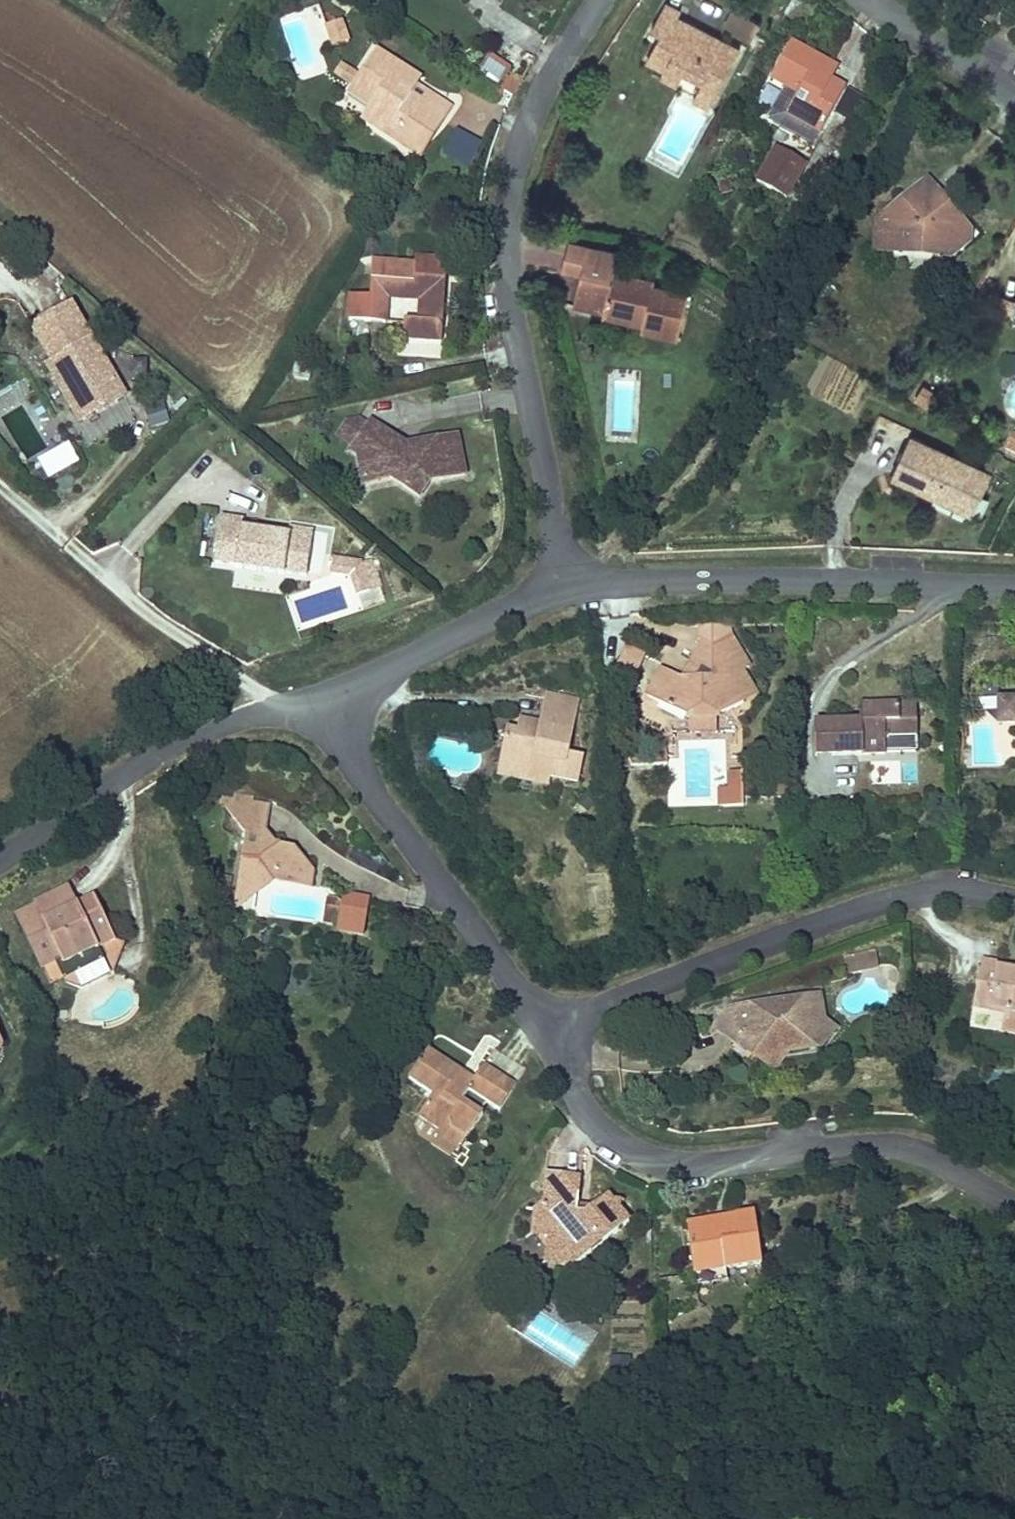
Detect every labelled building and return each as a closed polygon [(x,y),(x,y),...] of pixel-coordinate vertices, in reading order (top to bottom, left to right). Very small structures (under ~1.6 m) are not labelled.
[(740,51),(677,17),(681,11),(666,2),(652,29),(661,33),(666,36),(660,46),(655,44),(647,58),(666,68),(670,61),(685,70),(704,80),(693,100),(708,109),(740,51)] [(761,22),(734,8),(725,26),(751,40),(761,22)] [(986,23),(977,17),(973,22),(982,29),(986,23)] [(349,42),(341,20),(326,26),(333,47),(349,42)] [(660,46),(666,36),(661,33),(655,44),(660,46)] [(820,133),(845,86),(830,78),(821,73),(827,62),(827,61),(790,41),(771,78),(785,86),(798,93),(787,114),(819,132),(820,133)] [(448,114),(430,94),(416,85),(420,78),(375,49),(353,85),(379,101),(366,122),(399,143),(400,140),(413,148),(424,140),(432,133),(437,128),(448,114)] [(677,85),(685,70),(670,61),(666,68),(661,76),(677,85)] [(830,78),(837,67),(827,62),(821,73),(830,78)] [(512,95),(518,85),(505,77),(499,87),(512,95)] [(379,101),(353,85),(349,91),(371,105),(361,119),(366,122),(379,101)] [(819,132),(787,114),(798,93),(785,86),(766,120),(812,145),(819,132)] [(853,122),(867,98),(848,87),(835,112),(853,122)] [(452,108),(430,94),(448,114),(452,108)] [(422,157),(448,114),(437,128),(432,133),(424,140),(413,148),(400,140),(399,143),(422,157)] [(453,132),(443,156),(473,169),(483,144),(453,132)] [(786,198),(806,163),(776,147),(757,182),(786,198)] [(970,230),(960,217),(944,216),(945,200),(927,179),(877,222),(874,251),(902,254),(912,245),(929,247),(938,257),(970,230)] [(960,217),(945,200),(944,216),(960,217)] [(801,230),(811,212),(804,208),(794,226),(801,230)] [(951,258),(970,242),(970,230),(938,257),(951,258)] [(688,294),(653,286),(655,281),(613,271),(618,253),(569,241),(562,267),(581,272),(574,304),(604,311),(605,305),(645,315),(643,325),(641,330),(677,339),(688,294)] [(938,257),(929,247),(912,245),(902,254),(938,257)] [(446,280),(447,260),(415,258),(415,265),(414,278),(446,280)] [(442,342),(446,280),(414,278),(415,265),(372,262),(370,297),(350,295),(349,321),(385,323),(387,298),(420,300),(419,321),(404,320),(403,339),(442,342)] [(764,285),(770,273),(757,265),(750,276),(764,285)] [(116,381),(71,305),(32,328),(53,363),(77,404),(116,381)] [(645,315),(605,305),(604,311),(603,315),(643,325),(645,315)] [(352,335),(349,321),(335,324),(337,338),(352,335)] [(77,404),(53,363),(46,366),(80,422),(125,396),(116,381),(77,404)] [(932,410),(941,393),(922,383),(912,400),(932,410)] [(169,422),(162,402),(148,406),(155,426),(169,422)] [(913,430),(879,414),(877,420),(910,435),(913,430)] [(368,426),(359,419),(346,422),(357,429),(348,443),(353,447),(368,426)] [(348,443),(357,429),(346,422),(337,436),(348,443)] [(465,475),(457,436),(407,446),(407,449),(404,450),(393,443),(396,439),(370,422),(368,426),(353,447),(351,451),(358,456),(358,457),(361,471),(376,468),(391,478),(420,498),(430,482),(465,475)] [(992,474),(910,435),(892,474),(926,490),(929,485),(936,488),(934,494),(956,504),(964,486),(982,494),(992,474)] [(1012,435),(1005,449),(1014,454),(1014,437),(1012,435)] [(407,446),(396,439),(393,443),(404,450),(407,449),(407,446)] [(76,460),(67,444),(39,460),(49,476),(76,460)] [(391,478),(376,468),(361,471),(363,484),(391,479),(391,478)] [(934,494),(936,488),(929,485),(926,490),(934,494)] [(982,494),(964,486),(956,504),(974,512),(982,494)] [(306,576),(311,543),(290,539),(291,534),(289,534),(263,530),(262,536),(257,535),(257,529),(242,527),(243,519),(221,516),(215,563),(235,566),(235,568),(284,575),(284,573),(306,576)] [(311,543),(312,529),(290,526),(289,534),(291,534),(290,539),(311,543)] [(340,573),(342,561),(332,559),(330,572),(340,573)] [(367,581),(360,563),(342,561),(340,573),(352,575),(355,586),(367,581)] [(381,588),(371,561),(360,563),(367,581),(370,591),(381,588)] [(370,591),(367,581),(355,586),(358,595),(370,591)] [(691,719),(715,719),(743,703),(741,699),(753,692),(741,671),(749,667),(731,634),(731,623),(698,624),(699,639),(704,642),(683,679),(663,668),(648,696),(682,715),(691,719)] [(626,646),(614,674),(633,682),(645,654),(626,646)] [(983,692),(983,700),(997,699),(997,684),(991,684),(983,692)] [(564,771),(562,778),(578,781),(583,758),(568,755),(578,704),(545,697),(540,723),(537,735),(518,731),(507,729),(499,765),(547,775),(548,768),(564,771)] [(999,723),(1014,723),(1014,698),(999,698),(999,723)] [(885,754),(885,747),(885,735),(917,734),(916,703),(860,704),(861,721),(831,721),(815,721),(816,755),(832,755),(885,754)] [(691,719),(682,715),(675,732),(738,731),(727,719),(715,719),(691,719)] [(520,719),(518,731),(537,735),(540,723),(520,719)] [(885,735),(885,747),(917,746),(917,734),(885,735)] [(545,783),(547,775),(499,765),(498,774),(545,783)] [(547,775),(562,778),(564,771),(548,768),(547,775)] [(732,772),(732,789),(743,789),(743,772),(732,772)] [(732,789),(721,789),(721,807),(743,807),(743,789),(732,789)] [(311,871),(299,856),(289,855),(291,847),(261,843),(266,805),(247,802),(248,798),(233,795),(232,800),(224,799),(224,804),(246,833),(237,892),(255,894),(274,880),(310,885),(311,871)] [(42,921),(78,904),(69,886),(34,903),(35,905),(42,921)] [(234,910),(255,894),(237,892),(234,910)] [(98,948),(115,941),(114,940),(94,897),(78,904),(42,921),(50,936),(55,938),(53,944),(63,965),(73,960),(78,971),(103,959),(98,948)] [(364,935),(369,901),(353,897),(341,903),(338,900),(331,899),(327,920),(338,922),(337,931),(364,935)] [(50,936),(42,921),(35,905),(17,914),(42,968),(55,962),(58,967),(63,965),(53,944),(55,938),(50,936)] [(82,988),(114,974),(125,944),(114,940),(115,941),(98,948),(103,959),(78,971),(73,960),(63,965),(58,967),(63,978),(64,982),(82,988)] [(848,956),(852,972),(876,966),(873,951),(848,956)] [(989,1006),(1005,1009),(1005,1013),(1003,1024),(1014,1026),(1014,970),(1013,970),(1012,974),(996,972),(997,967),(997,963),(981,960),(973,1003),(989,1006)] [(713,1024),(733,1039),(737,1035),(764,1055),(784,1052),(822,1046),(835,1028),(822,1018),(819,995),(726,1007),(713,1024)] [(1014,1034),(1014,1026),(1003,1024),(1001,1031),(1014,1034)] [(737,1035),(733,1039),(772,1068),(784,1052),(764,1055),(737,1035)] [(480,1113),(486,1102),(502,1078),(484,1066),(475,1080),(472,1085),(458,1075),(461,1071),(428,1049),(409,1079),(434,1095),(419,1118),(440,1132),(453,1128),(467,1138),(483,1114),(480,1113)] [(475,1080),(461,1071),(458,1075),(472,1085),(475,1080)] [(499,1111),(515,1087),(502,1078),(486,1102),(499,1111)] [(460,1150),(467,1138),(453,1128),(440,1132),(437,1136),(460,1150)] [(577,1212),(581,1178),(583,1158),(548,1153),(546,1174),(542,1206),(540,1225),(548,1236),(573,1267),(629,1223),(616,1206),(620,1201),(611,1200),(607,1195),(585,1213),(577,1212)] [(548,1236),(540,1225),(542,1206),(538,1209),(535,1232),(548,1236)] [(762,1264),(754,1213),(717,1219),(718,1226),(688,1231),(694,1273),(726,1269),(762,1264)] [(718,1226),(717,1219),(687,1224),(688,1231),(718,1226)] [(573,1267),(548,1236),(546,1262),(573,1267)] [(728,1281),(726,1269),(694,1273),(696,1286),(728,1281)] [(683,1364),(679,1355),(668,1359),(671,1368),(683,1364)] [(357,1402),(356,1392),(347,1394),(348,1403),(357,1402)]
